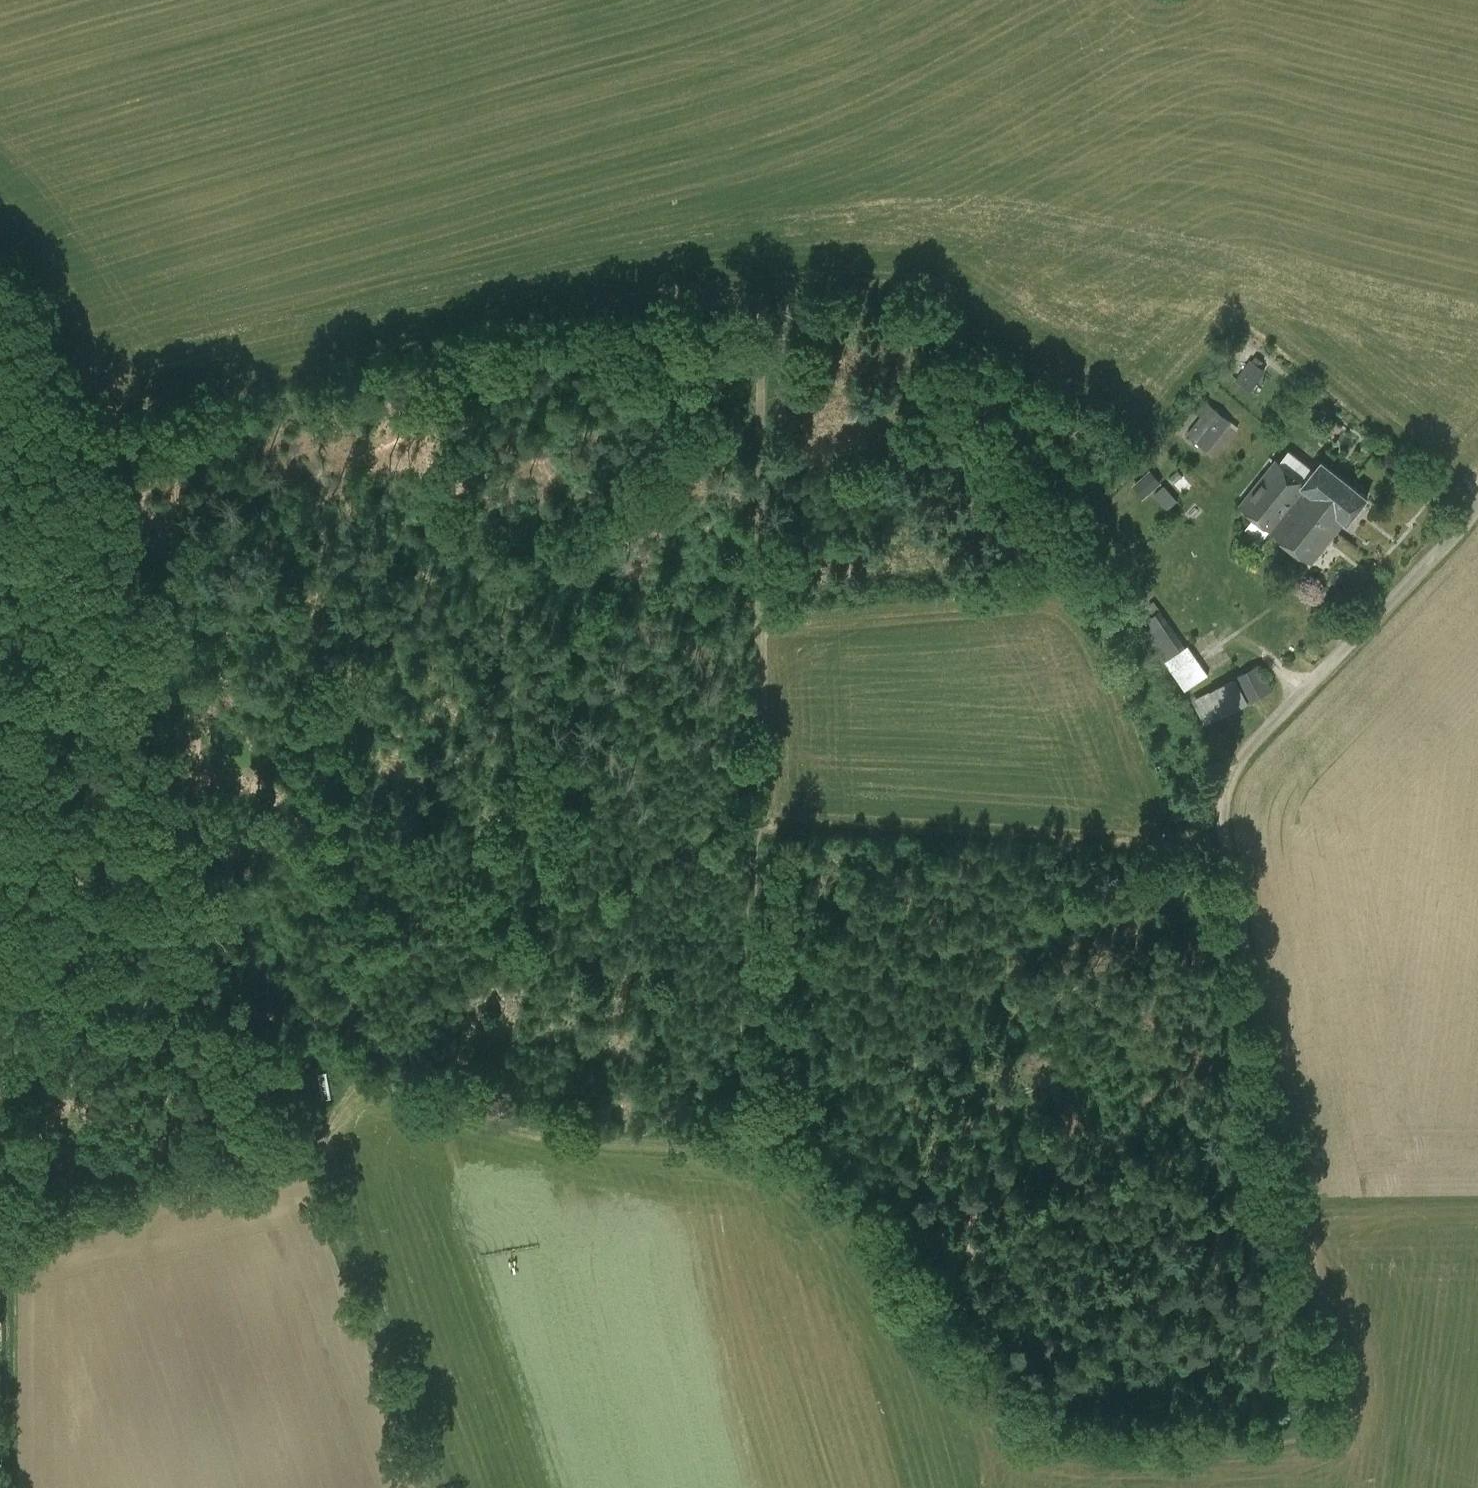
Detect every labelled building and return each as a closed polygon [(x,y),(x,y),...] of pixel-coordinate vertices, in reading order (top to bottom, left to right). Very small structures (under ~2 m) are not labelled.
[(1251,389),(1264,371),(1251,361),(1238,380),(1251,389)] [(1194,409),(1203,417),(1188,435),(1208,450),(1231,422),(1202,399),(1194,409)] [(1241,505),(1272,530),(1297,499),(1337,531),(1346,521),(1348,522),(1368,497),(1322,461),(1305,482),(1277,460),(1241,505)] [(1130,488),(1161,517),(1180,497),(1148,468),(1130,488)] [(1297,499),(1272,530),(1312,562),(1337,531),(1297,499)] [(1186,646),(1161,610),(1140,625),(1165,661),(1186,646)] [(1186,689),(1208,674),(1188,645),(1166,660),(1186,689)] [(1249,703),(1274,690),(1261,664),(1235,677),(1249,703)]
